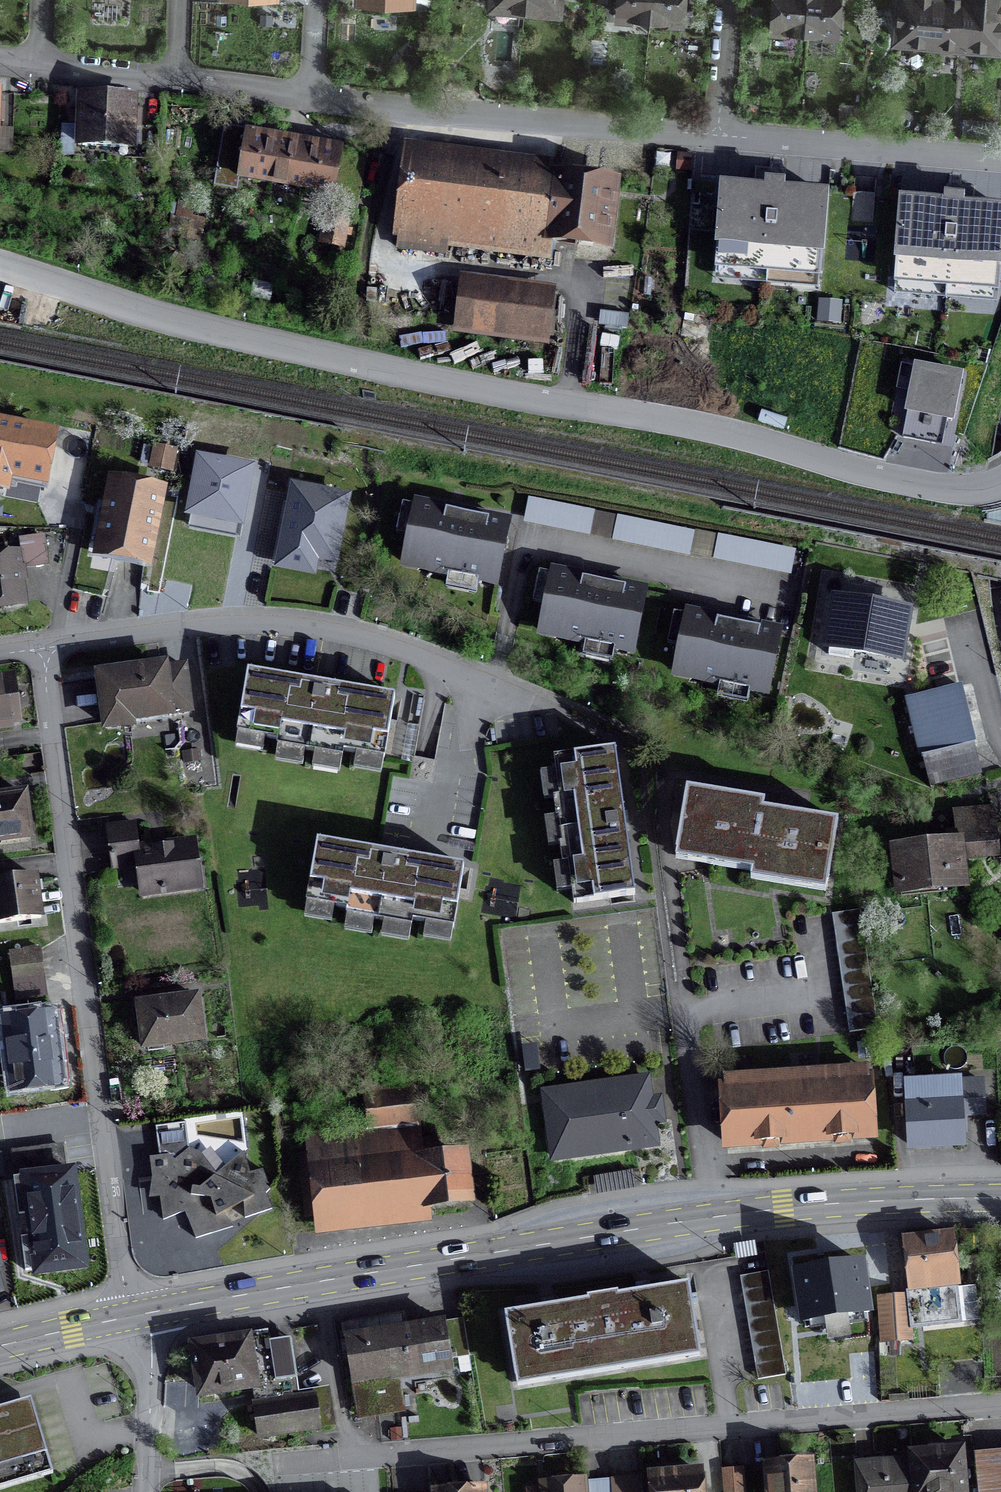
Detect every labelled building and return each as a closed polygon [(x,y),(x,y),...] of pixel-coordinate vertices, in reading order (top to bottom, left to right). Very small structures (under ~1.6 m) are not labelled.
[(491,7),(556,12),(557,0),(491,0),(491,7)] [(615,17),(680,23),(682,0),(617,0),(615,17)] [(770,30),(835,36),(838,0),(772,0),(770,30)] [(1000,26),(1000,0),(898,0),(895,41),(982,47),(988,51),(995,51),(1000,48),(1000,47),(1000,33),(1000,32),(1000,26)] [(604,44),(605,34),(595,33),(594,43),(604,44)] [(128,106),(128,100),(83,98),(83,104),(78,104),(76,146),(81,146),(81,147),(126,149),(126,148),(131,148),(132,127),(139,128),(139,112),(133,112),(133,106),(128,106)] [(364,154),(346,151),(332,148),(330,157),(312,154),(301,152),(269,146),(252,143),(253,135),(246,131),(222,127),(214,175),(325,195),(323,207),(354,213),(364,154)] [(555,183),(554,186),(406,167),(396,249),(442,255),(444,244),(547,258),(550,236),(604,243),(611,190),(555,183)] [(774,193),(720,189),(714,272),(822,280),(828,197),(774,193)] [(899,201),(892,288),(1000,297),(1000,209),(954,205),(899,201)] [(320,243),(340,247),(344,222),(325,218),(320,243)] [(458,325),(542,336),(547,297),(463,286),(458,325)] [(956,425),(963,378),(911,370),(904,417),(956,425)] [(0,425),(0,488),(6,489),(8,476),(43,483),(47,462),(52,435),(0,425)] [(105,510),(97,552),(146,562),(159,494),(110,485),(105,510)] [(348,494),(296,485),(286,543),(338,552),(348,494)] [(606,511),(532,495),(526,522),(600,538),(606,511)] [(492,584),(504,525),(453,514),(416,506),(404,566),(492,584)] [(691,529),(617,516),(612,543),(686,556),(691,529)] [(787,547),(717,534),(712,560),(783,573),(787,547)] [(21,604),(14,555),(0,557),(0,607),(21,604)] [(592,583),(553,575),(541,634),(629,652),(641,593),(592,583)] [(904,613),(836,602),(827,656),(847,659),(849,652),(896,659),(904,613)] [(725,624),(687,616),(675,675),(764,693),(776,634),(725,624)] [(162,668),(98,676),(105,727),(128,724),(128,719),(167,714),(167,719),(168,719),(168,714),(188,712),(182,668),(162,671),(162,668)] [(309,684),(246,673),(236,734),(276,741),(276,747),(341,758),(342,752),(382,759),(393,698),(330,688),(330,689),(320,688),(309,686),(309,684)] [(8,683),(0,684),(0,729),(6,729),(5,722),(13,721),(8,683)] [(971,746),(972,745),(958,687),(906,700),(920,758),(921,758),(929,786),(977,774),(978,776),(979,776),(971,746)] [(622,813),(613,751),(552,759),(558,799),(552,800),(554,819),(557,819),(561,846),(558,846),(561,865),(567,865),(572,905),(633,896),(625,834),(623,835),(621,825),(620,813),(622,813)] [(762,804),(685,791),(675,853),(750,865),(749,873),(825,885),(835,823),(767,812),(761,811),(762,804)] [(28,838),(23,795),(0,798),(0,841),(28,838)] [(993,830),(990,810),(953,814),(955,835),(954,835),(955,844),(895,851),(899,892),(961,886),(958,859),(997,855),(994,830),(993,830)] [(111,869),(137,865),(136,850),(133,825),(106,829),(111,869)] [(378,853),(315,842),(305,903),(346,910),(345,916),(410,927),(411,921),(452,928),(462,868),(399,857),(399,859),(388,857),(378,855),(378,853)] [(191,843),(136,850),(137,865),(141,895),(197,888),(191,843)] [(34,877),(0,882),(0,924),(39,919),(34,877)] [(859,911),(831,915),(848,1034),(876,1030),(859,911)] [(15,1001),(44,997),(39,950),(9,953),(15,1001)] [(166,1001),(137,1005),(142,1048),(200,1041),(195,998),(166,1001)] [(47,1018),(5,1023),(13,1090),(55,1085),(55,1088),(69,1086),(68,1079),(61,1079),(54,1023),(48,1024),(47,1018)] [(722,1091),(726,1145),(871,1136),(868,1081),(866,1081),(813,1085),(812,1074),(723,1080),(723,1091),(722,1091)] [(363,1081),(370,1129),(393,1125),(392,1113),(409,1111),(405,1075),(363,1081)] [(543,1095),(552,1158),(654,1143),(649,1111),(645,1081),(543,1095)] [(907,1104),(910,1148),(960,1145),(958,1113),(982,1111),(980,1083),(955,1084),(955,1082),(938,1083),(939,1102),(907,1104)] [(148,1159),(152,1183),(155,1184),(154,1190),(153,1197),(158,1196),(162,1221),(183,1212),(194,1240),(231,1228),(221,1214),(242,1203),(244,1219),(270,1210),(264,1195),(268,1190),(261,1171),(248,1175),(243,1153),(217,1174),(201,1155),(190,1149),(184,1124),(154,1128),(158,1158),(148,1159)] [(310,1154),(317,1218),(466,1201),(461,1158),(434,1161),(434,1154),(424,1156),(425,1162),(416,1163),(413,1142),(310,1154)] [(36,1272),(82,1267),(69,1174),(25,1180),(30,1220),(36,1272)] [(903,1243),(909,1292),(956,1287),(950,1237),(903,1243)] [(732,1249),(733,1260),(753,1258),(752,1247),(732,1249)] [(865,1305),(858,1250),(793,1259),(800,1307),(847,1300),(848,1307),(865,1305)] [(773,1311),(766,1273),(739,1278),(756,1381),(784,1376),(773,1311)] [(617,1301),(596,1304),(586,1306),(586,1303),(571,1305),(504,1316),(514,1379),(606,1364),(697,1349),(687,1286),(658,1291),(617,1297),(617,1301)] [(910,1341),(907,1296),(876,1298),(879,1343),(910,1341)] [(353,1380),(352,1380),(358,1419),(398,1412),(392,1375),(449,1366),(448,1360),(454,1359),(453,1352),(446,1353),(441,1324),(344,1340),(342,1326),(341,1326),(343,1341),(346,1340),(353,1380)] [(249,1339),(193,1347),(196,1371),(200,1394),(256,1385),(296,1379),(289,1339),(268,1342),(267,1336),(249,1339)] [(244,1437),(258,1435),(258,1437),(332,1426),(328,1394),(253,1405),(254,1410),(241,1412),(244,1437)] [(47,1462),(28,1400),(0,1408),(0,1477),(47,1462)] [(928,1454),(911,1455),(912,1461),(914,1491),(962,1491),(959,1451),(942,1453),(942,1446),(927,1447),(928,1454)] [(858,1491),(914,1491),(912,1461),(856,1465),(858,1491)] [(807,1464),(766,1467),(768,1491),(810,1491),(807,1464)] [(741,1469),(721,1471),(723,1491),(743,1491),(741,1469)] [(698,1473),(650,1477),(651,1491),(699,1491),(698,1473)] [(543,1485),(543,1490),(527,1491),(610,1491),(609,1480),(570,1483),(570,1476),(560,1477),(560,1484),(543,1485)] [(640,1477),(610,1479),(611,1491),(641,1491),(640,1477)]
